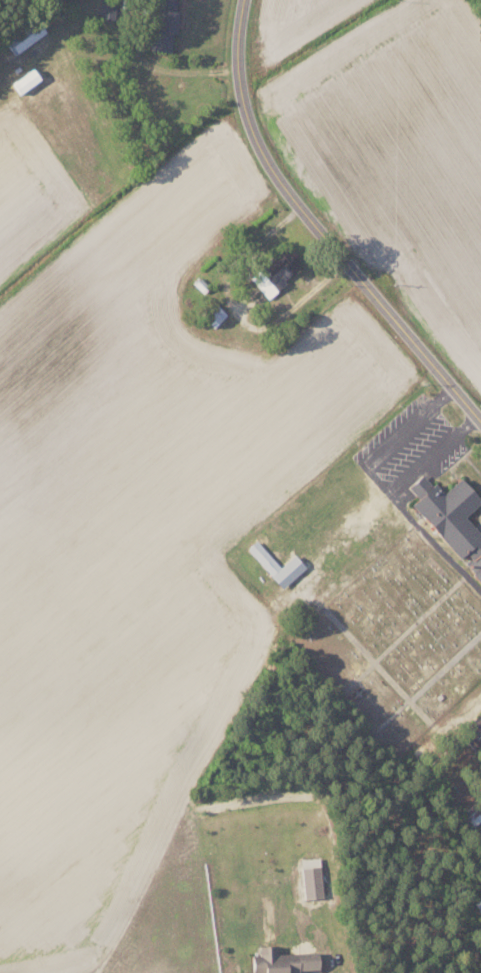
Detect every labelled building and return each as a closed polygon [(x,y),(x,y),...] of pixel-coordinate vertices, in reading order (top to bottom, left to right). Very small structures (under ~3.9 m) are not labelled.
[(99,17),(102,0),(117,0),(114,18),(99,17)] [(154,7),(155,0),(175,0),(174,9),(154,7)] [(35,19),(44,31),(14,52),(5,40),(35,19)] [(264,268),(271,276),(283,265),(291,275),(283,281),(285,284),(268,298),(252,278),(264,268)] [(200,278),(210,287),(204,294),(194,284),(200,278)] [(213,301),(227,316),(214,329),(200,315),(213,301)] [(464,517),(480,502),(460,478),(442,494),(423,473),(408,487),(418,498),(411,504),(459,558),(465,552),(473,561),(469,564),(475,571),(471,574),(480,586),(480,536),(464,517)] [(280,567),(255,540),(246,549),(283,589),(305,568),(293,555),(280,567)] [(303,899),(322,898),(320,858),(301,859),(303,899)] [(277,943),(257,944),(257,954),(250,954),(251,972),(263,972),(287,972),(287,970),(318,969),(317,951),(277,952),(277,943)]
